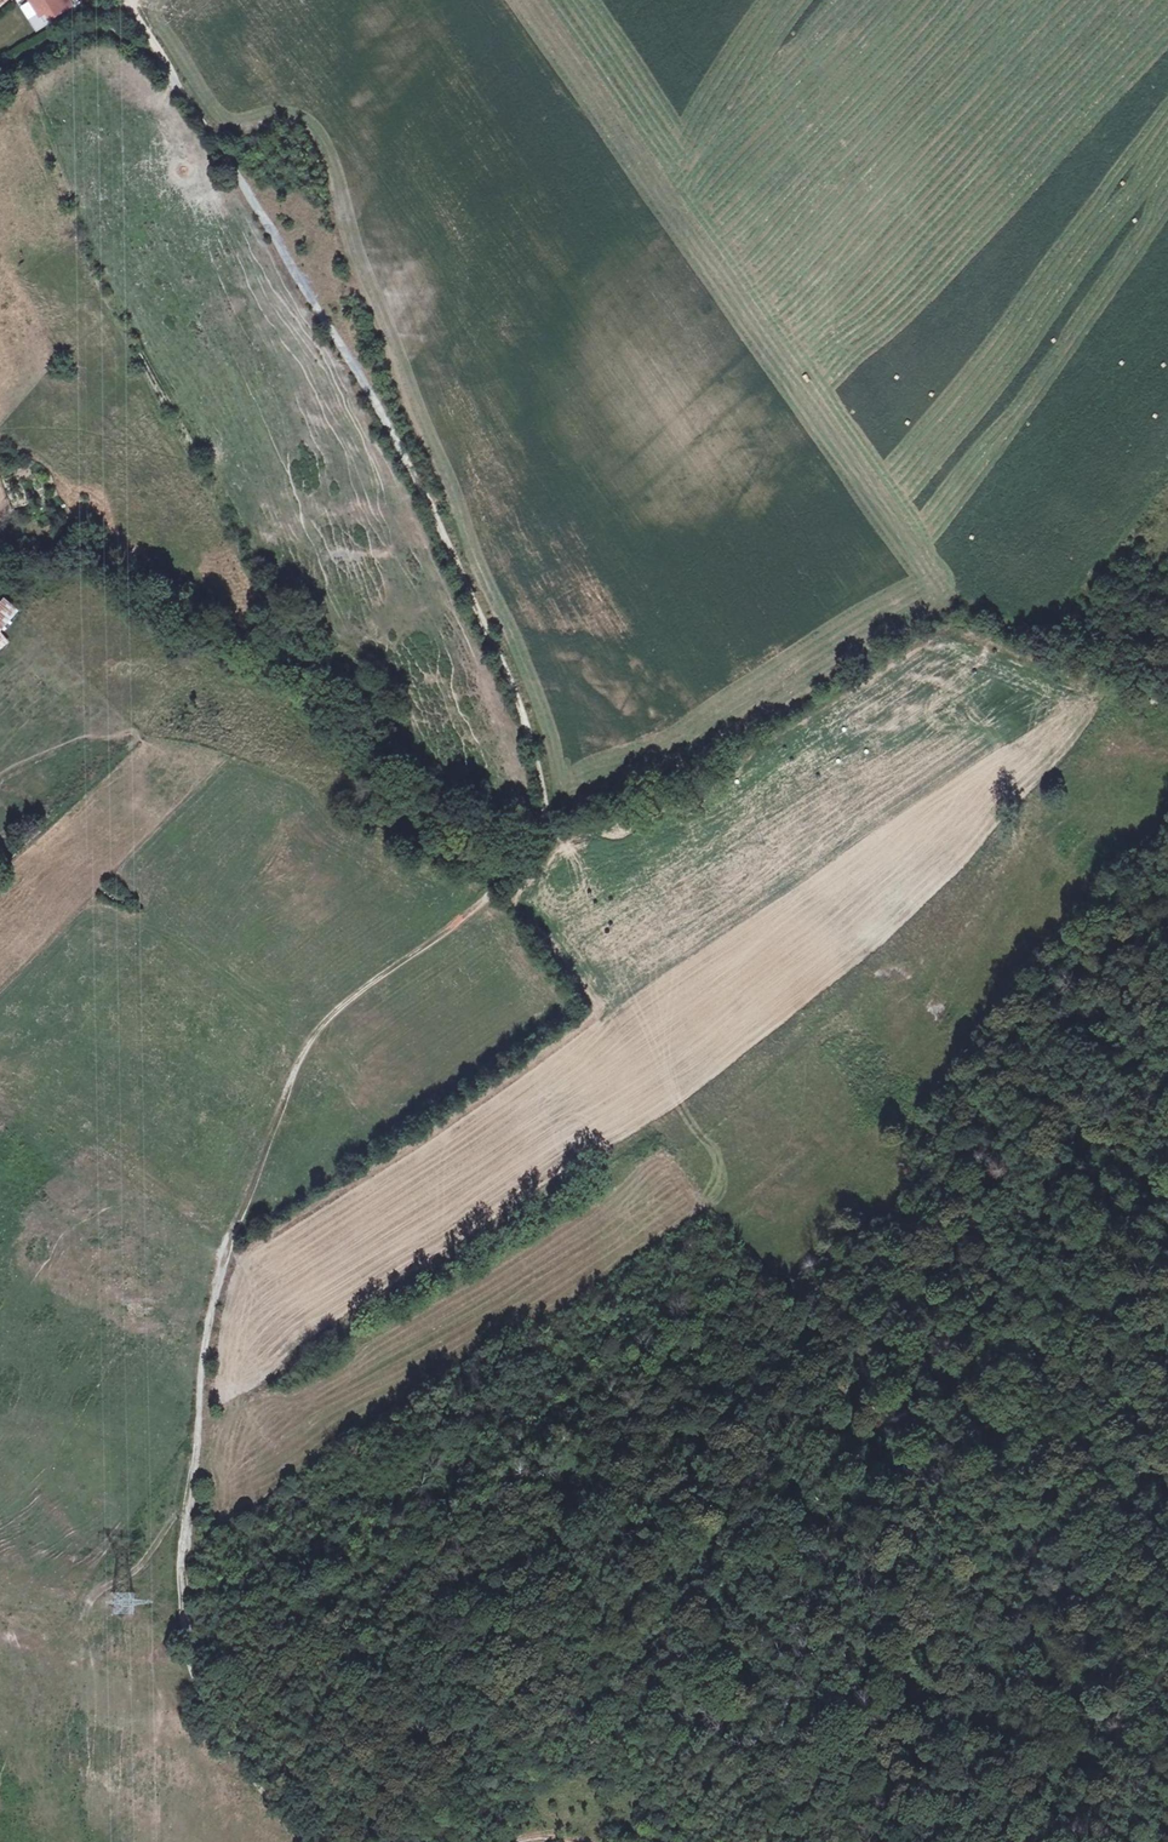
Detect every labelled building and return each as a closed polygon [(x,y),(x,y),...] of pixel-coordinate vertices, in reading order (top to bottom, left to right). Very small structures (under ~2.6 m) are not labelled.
[(69,0),(27,0),(42,22),(71,3),(69,0)]
